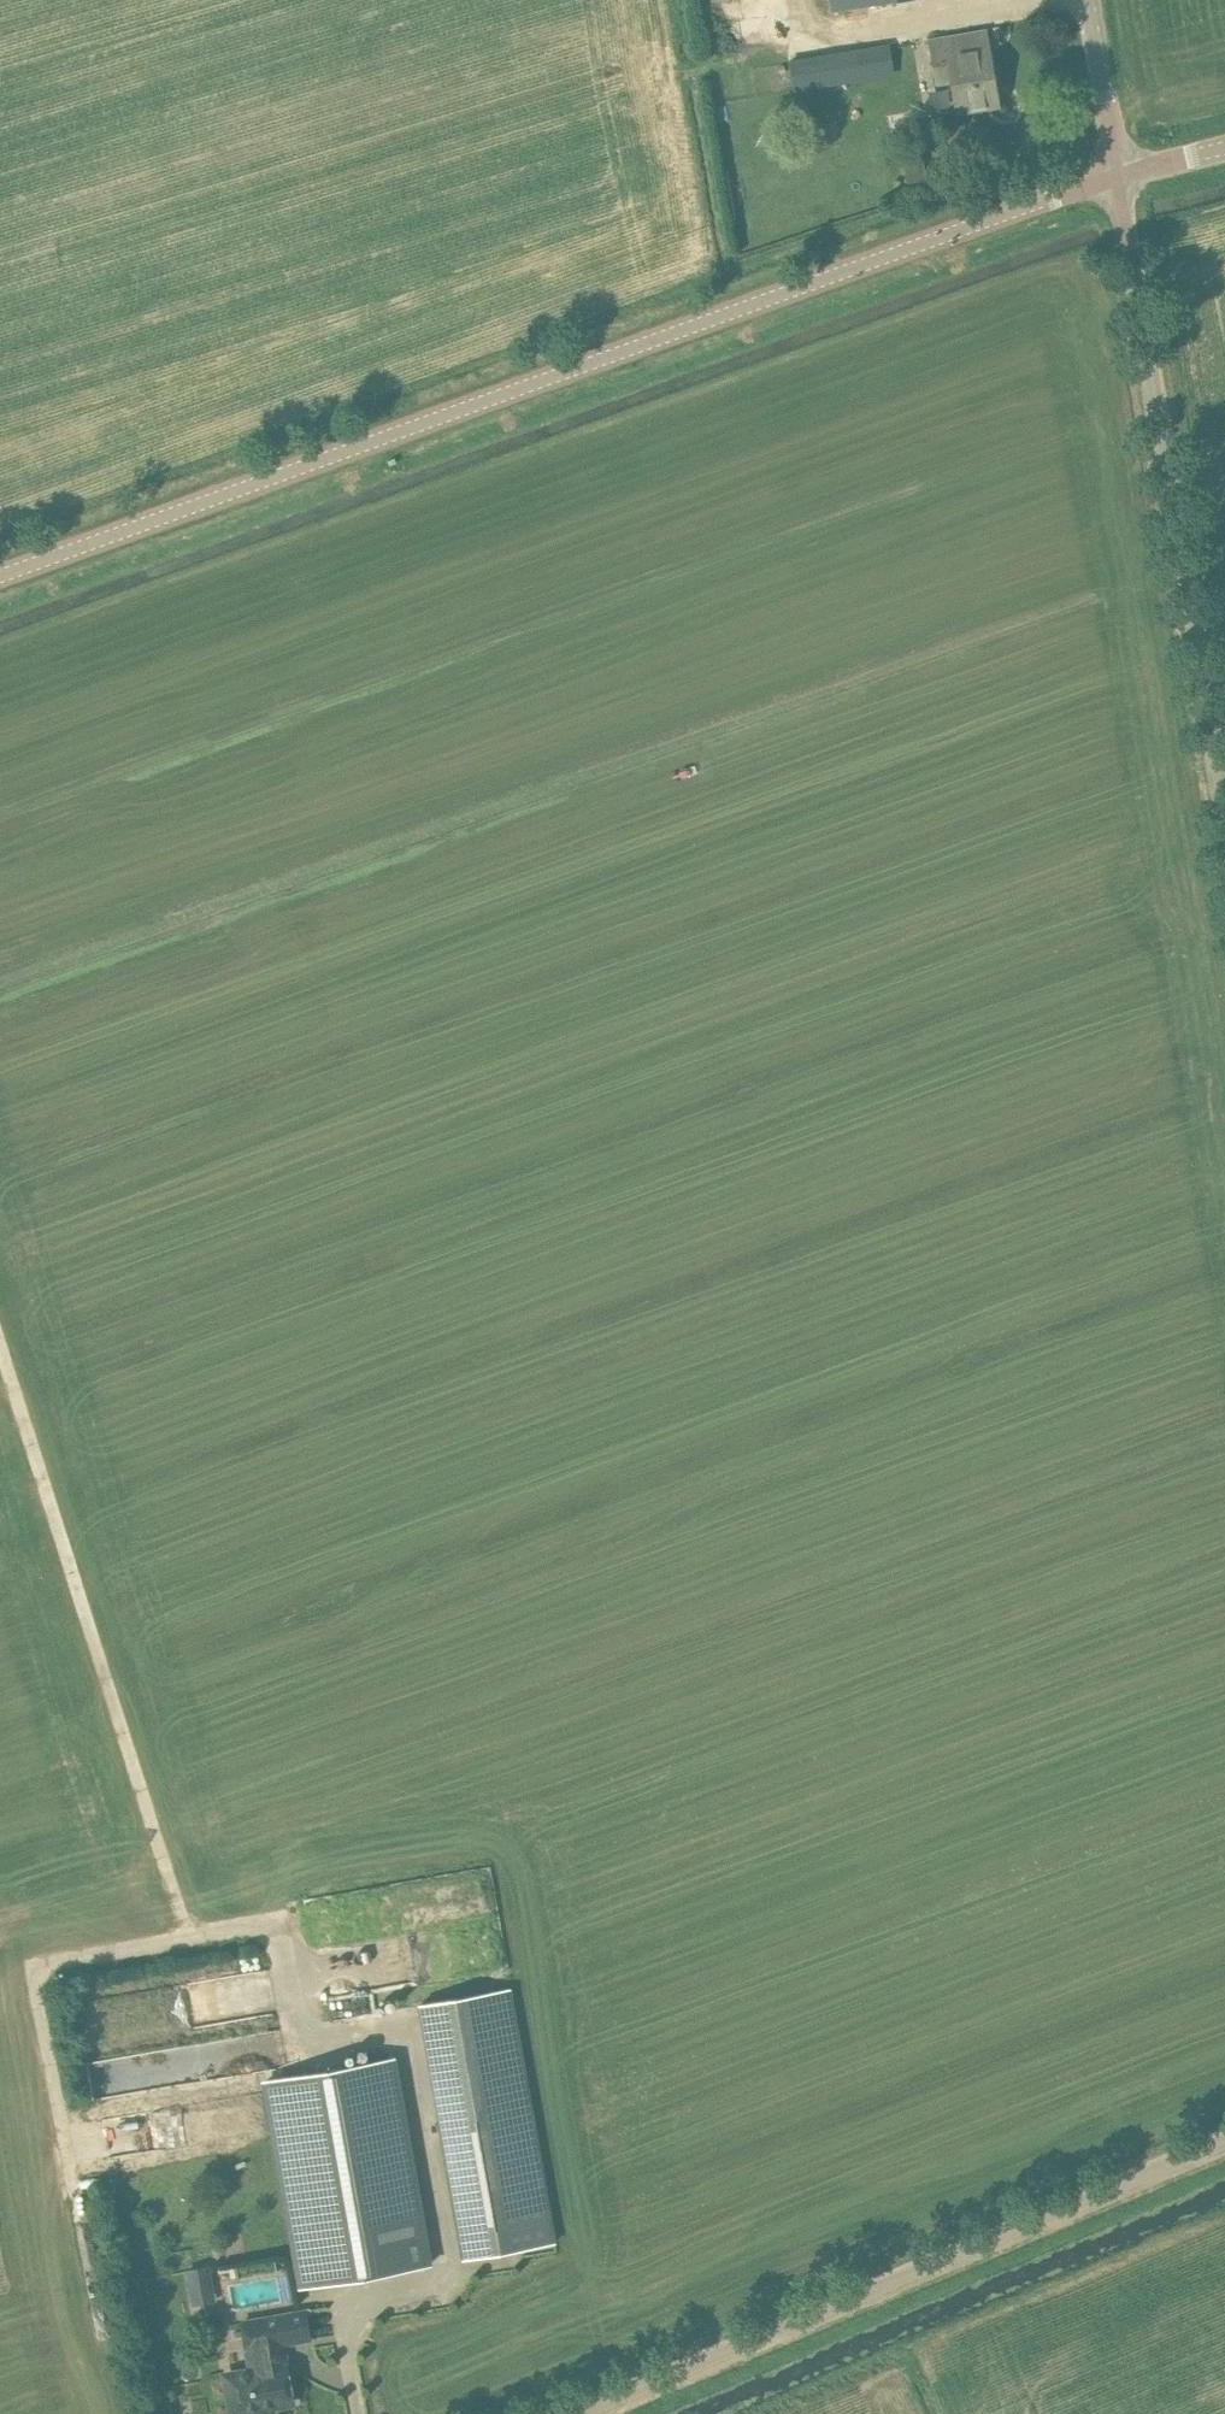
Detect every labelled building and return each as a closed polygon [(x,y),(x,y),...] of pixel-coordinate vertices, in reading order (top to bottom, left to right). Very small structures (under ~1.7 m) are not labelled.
[(725,27),(767,28),(768,0),(726,0),(725,27)] [(838,8),(885,0),(837,0),(838,8)] [(953,79),(958,111),(997,105),(993,81),(990,82),(989,72),(992,72),(987,48),(980,49),(977,32),(931,40),(939,82),(953,79)] [(894,72),(890,46),(857,52),(856,46),(779,60),(783,85),(855,73),(856,79),(894,72)] [(420,2004),(464,2258),(555,2242),(510,1988),(420,2004)] [(266,2082),(302,2286),(429,2264),(393,2060),(266,2082)] [(208,2264),(186,2268),(189,2287),(211,2284),(208,2264)] [(226,2370),(233,2411),(293,2401),(287,2364),(285,2365),(282,2344),(311,2339),(306,2310),(240,2322),(248,2366),(226,2370)]
